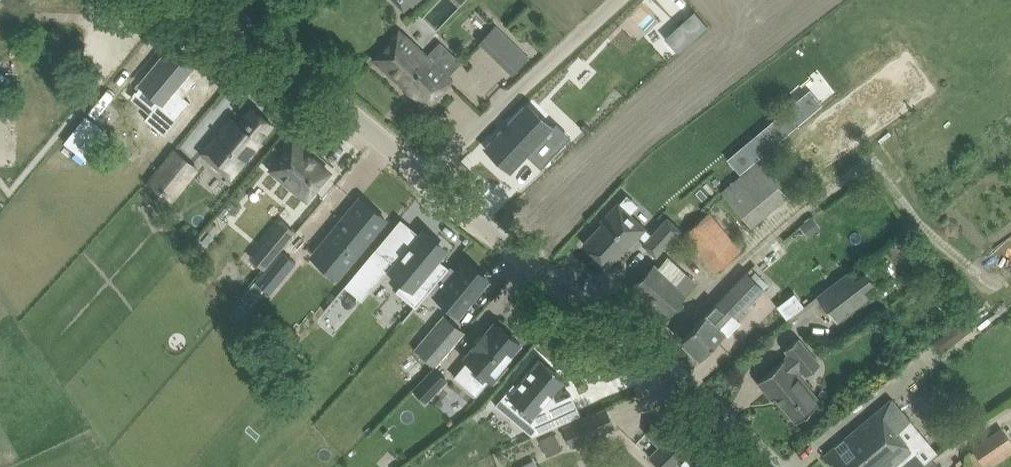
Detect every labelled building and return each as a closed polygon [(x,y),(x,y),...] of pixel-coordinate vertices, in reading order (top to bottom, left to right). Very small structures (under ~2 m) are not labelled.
[(403,11),(410,5),(412,8),(422,0),(393,0),(403,11)] [(401,30),(374,59),(428,107),(458,74),(454,71),(461,63),(439,43),(428,55),(401,30)] [(529,58),(507,35),(491,50),(513,73),(529,58)] [(169,46),(140,84),(160,100),(145,119),(165,134),(190,101),(173,87),(191,63),(169,46)] [(726,158),(739,173),(820,103),(808,89),(726,158)] [(16,107),(5,107),(5,122),(16,122),(16,107)] [(273,125),(252,107),(239,124),(236,121),(232,125),(227,121),(200,153),(231,179),(261,142),(260,141),(273,125)] [(527,110),(485,148),(509,173),(527,157),(540,171),(570,144),(557,129),(554,132),(553,131),(549,134),(527,110)] [(293,142),(270,169),(307,200),(330,172),(293,142)] [(751,227),(801,183),(771,149),(721,192),(751,227)] [(171,200),(197,168),(175,150),(149,181),(171,200)] [(360,198),(318,249),(344,270),(385,220),(360,198)] [(656,256),(680,230),(667,218),(652,234),(618,202),(600,221),(602,223),(583,243),(608,266),(627,246),(629,247),(639,236),(645,241),(642,244),(656,256)] [(682,235),(691,245),(715,273),(742,249),(740,247),(743,244),(738,237),(734,240),(710,212),(682,235)] [(282,221),(260,247),(272,258),(294,231),(282,221)] [(425,227),(393,265),(405,275),(404,277),(406,279),(398,288),(418,305),(430,290),(451,265),(441,256),(447,248),(439,241),(440,239),(425,227)] [(281,250),(255,281),(264,289),(270,294),(296,263),(281,250)] [(455,269),(451,265),(430,290),(459,315),(488,280),(464,259),(455,269)] [(638,295),(639,295),(664,318),(677,303),(696,283),(670,259),(660,269),(655,264),(632,290),(638,295)] [(863,270),(853,278),(848,271),(817,296),(837,324),(870,299),(864,291),(874,284),(863,270)] [(699,359),(713,345),(725,333),(728,336),(741,323),(734,316),(762,288),(747,274),(708,314),(707,314),(681,341),(699,359)] [(463,332),(444,316),(415,350),(434,366),(463,332)] [(965,318),(949,331),(957,341),(973,328),(965,318)] [(474,347),(464,359),(467,362),(489,380),(492,383),(504,368),(506,366),(503,363),(520,343),(495,322),(485,334),(483,332),(472,346),(474,347)] [(783,350),(788,356),(757,382),(773,400),(776,397),(796,421),(822,400),(803,377),(821,362),(799,336),(783,350)] [(513,383),(495,405),(532,436),(580,415),(571,395),(556,402),(553,394),(564,381),(539,359),(516,386),(513,383)] [(433,367),(411,390),(425,403),(446,380),(433,367)] [(834,466),(922,466),(925,464),(924,463),(931,457),(937,452),(909,420),(892,400),(825,456),(834,466)] [(607,406),(562,426),(571,446),(615,427),(607,406)] [(648,434),(660,445),(648,458),(658,466),(676,466),(678,465),(680,466),(686,466),(703,450),(675,423),(668,429),(659,420),(646,434),(647,435),(648,434)] [(1001,427),(971,448),(984,465),(1010,446),(1010,440),(1001,427)] [(551,434),(538,440),(546,456),(559,450),(558,448),(562,446),(556,434),(552,435),(551,434)] [(931,457),(924,463),(925,464),(922,466),(939,466),(931,457)]
